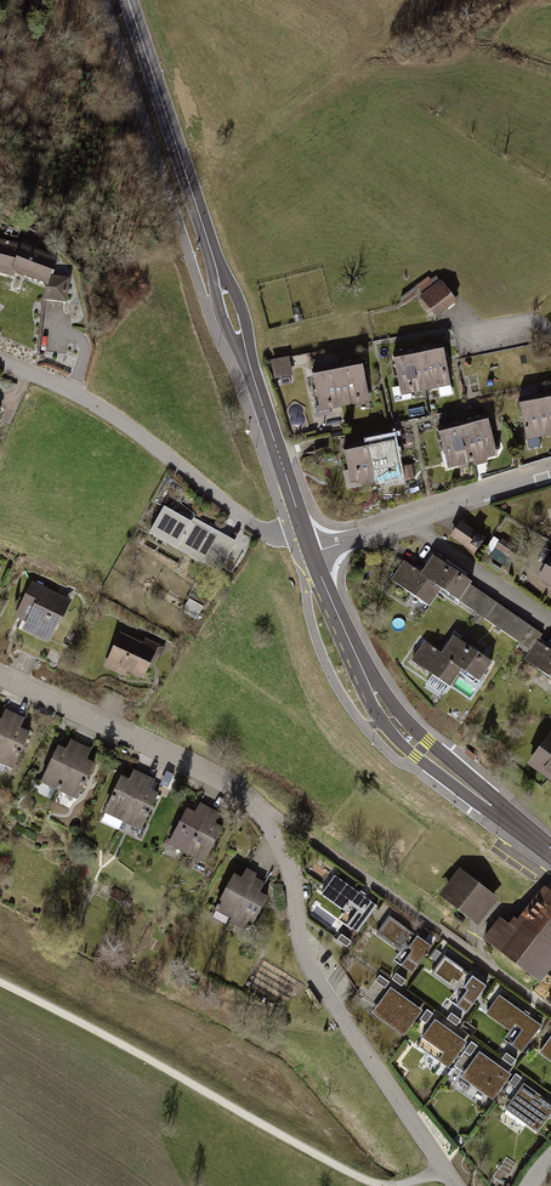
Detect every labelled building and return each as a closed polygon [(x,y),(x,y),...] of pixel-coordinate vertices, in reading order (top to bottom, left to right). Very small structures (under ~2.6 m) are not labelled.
[(44,304),(69,306),(71,281),(54,280),(59,262),(0,242),(0,277),(13,279),(47,290),(44,304)] [(461,302),(443,282),(438,286),(430,277),(403,301),(407,305),(423,291),(427,296),(424,299),(442,319),(461,302)] [(448,349),(424,354),(430,394),(455,389),(448,349)] [(430,394),(424,354),(398,358),(405,398),(430,394)] [(289,357),(272,360),(275,380),(293,377),(289,357)] [(365,367),(341,371),(347,407),(371,402),(365,367)] [(347,407),(341,371),(315,376),(322,411),(347,407)] [(548,402),(523,406),(530,446),(550,443),(550,417),(548,402)] [(494,424),(470,429),(476,469),(501,464),(494,424)] [(476,469),(470,429),(444,433),(451,473),(476,469)] [(397,444),(372,448),(379,489),(404,484),(397,444)] [(379,489),(372,448),(347,453),(354,493),(379,489)] [(234,544),(165,510),(149,541),(219,575),(234,544)] [(479,538),(461,526),(452,540),(470,552),(479,538)] [(519,553),(502,542),(491,559),(508,570),(519,553)] [(478,585),(438,559),(425,578),(445,591),(465,604),(475,589),(478,585)] [(432,610),(445,591),(425,578),(406,565),(393,585),(432,610)] [(542,581),(550,586),(550,566),(542,581)] [(71,602),(33,583),(14,621),(52,640),(71,602)] [(475,589),(465,604),(535,651),(540,643),(550,650),(550,648),(550,640),(475,589)] [(157,652),(120,633),(104,664),(142,683),(157,652)] [(496,664),(457,638),(444,658),(466,672),(483,684),(496,664)] [(550,650),(540,643),(535,651),(527,662),(550,678),(550,650)] [(415,664),(455,690),(466,672),(444,658),(427,647),(415,664)] [(3,764),(18,717),(7,714),(4,723),(0,722),(0,763),(3,764)] [(30,721),(18,717),(3,764),(22,771),(34,733),(27,731),(30,721)] [(534,765),(550,777),(550,742),(534,765)] [(63,792),(83,748),(72,744),(69,752),(60,748),(44,784),(63,792)] [(94,753),(83,748),(63,792),(82,802),(98,766),(90,763),(94,753)] [(108,814),(127,822),(144,778),(134,774),(131,780),(124,777),(108,814)] [(156,783),(144,778),(127,822),(148,831),(163,797),(152,792),(156,783)] [(191,856),(215,807),(204,803),(199,814),(191,810),(173,847),(191,856)] [(215,807),(191,856),(210,865),(229,825),(221,822),(226,813),(215,807)] [(258,880),(260,876),(251,871),(246,880),(237,875),(218,912),(236,921),(258,880)] [(499,902),(461,874),(441,901),(478,929),(499,902)] [(335,878),(321,896),(345,914),(350,907),(358,913),(337,940),(347,948),(377,910),(335,878)] [(264,896),(270,886),(258,880),(236,921),(234,925),(254,935),(273,900),(264,896)] [(544,889),(516,927),(504,919),(484,945),(539,987),(550,970),(550,894),(544,889)] [(432,951),(389,920),(377,936),(407,958),(399,969),(412,978),(432,951)] [(486,992),(443,960),(431,976),(461,998),(453,1009),(466,1018),(486,992)] [(422,1015),(391,991),(372,1016),(404,1040),(422,1015)] [(541,1030),(499,998),(487,1014),(517,1037),(509,1047),(521,1057),(541,1030)] [(467,1046),(436,1023),(416,1048),(448,1072),(467,1046)] [(540,1053),(550,1061),(550,1039),(540,1053)] [(511,1078),(480,1055),(462,1078),(494,1101),(511,1078)] [(522,1087),(503,1112),(536,1137),(550,1117),(550,1108),(522,1087)]
